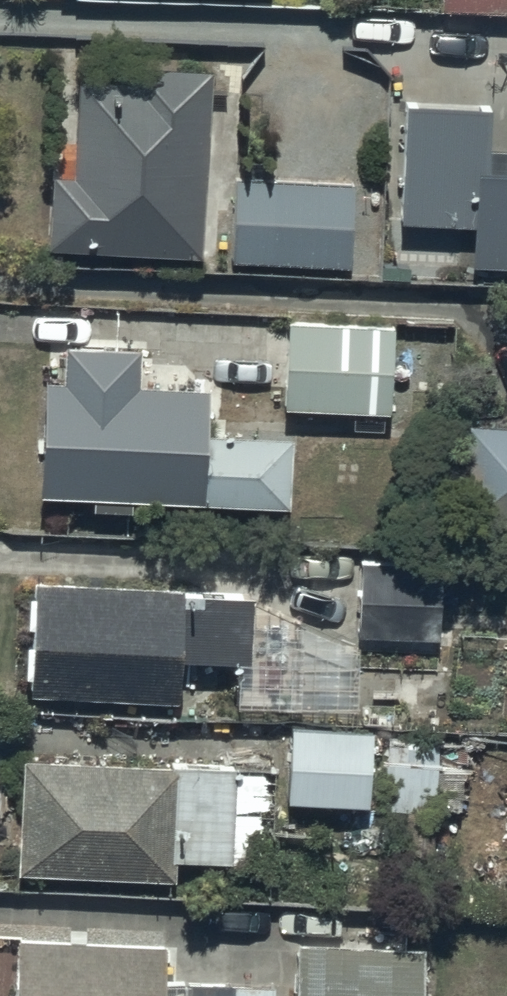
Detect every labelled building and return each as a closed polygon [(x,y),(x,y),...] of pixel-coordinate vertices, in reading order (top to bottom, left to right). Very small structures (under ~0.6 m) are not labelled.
[(452,11),(506,13),(506,0),(452,0),(452,11)] [(136,62),(135,80),(80,77),(74,172),(55,171),(50,246),(205,255),(216,66),(136,62)] [(409,160),(404,268),(478,271),(479,265),(506,266),(506,165),(409,160)] [(361,177),(241,171),(235,259),(356,266),(361,177)] [(403,321),(291,319),(289,409),(401,411),(403,321)] [(65,340),(64,374),(43,374),(40,498),(296,503),(297,432),(210,431),(211,378),(141,377),(142,341),(65,340)] [(475,425),(471,528),(506,529),(506,427),(475,425)] [(451,563),(368,559),(364,637),(447,641),(451,563)] [(256,592),(183,588),(39,579),(32,694),(179,702),(182,657),(252,661),(256,592)] [(379,733),(296,729),(292,806),(374,810),(379,733)] [(238,769),(25,759),(19,875),(177,882),(178,863),(234,866),(238,769)] [(24,939),(20,995),(166,995),(168,948),(24,939)] [(302,945),(300,995),(429,995),(431,950),(302,945)]
